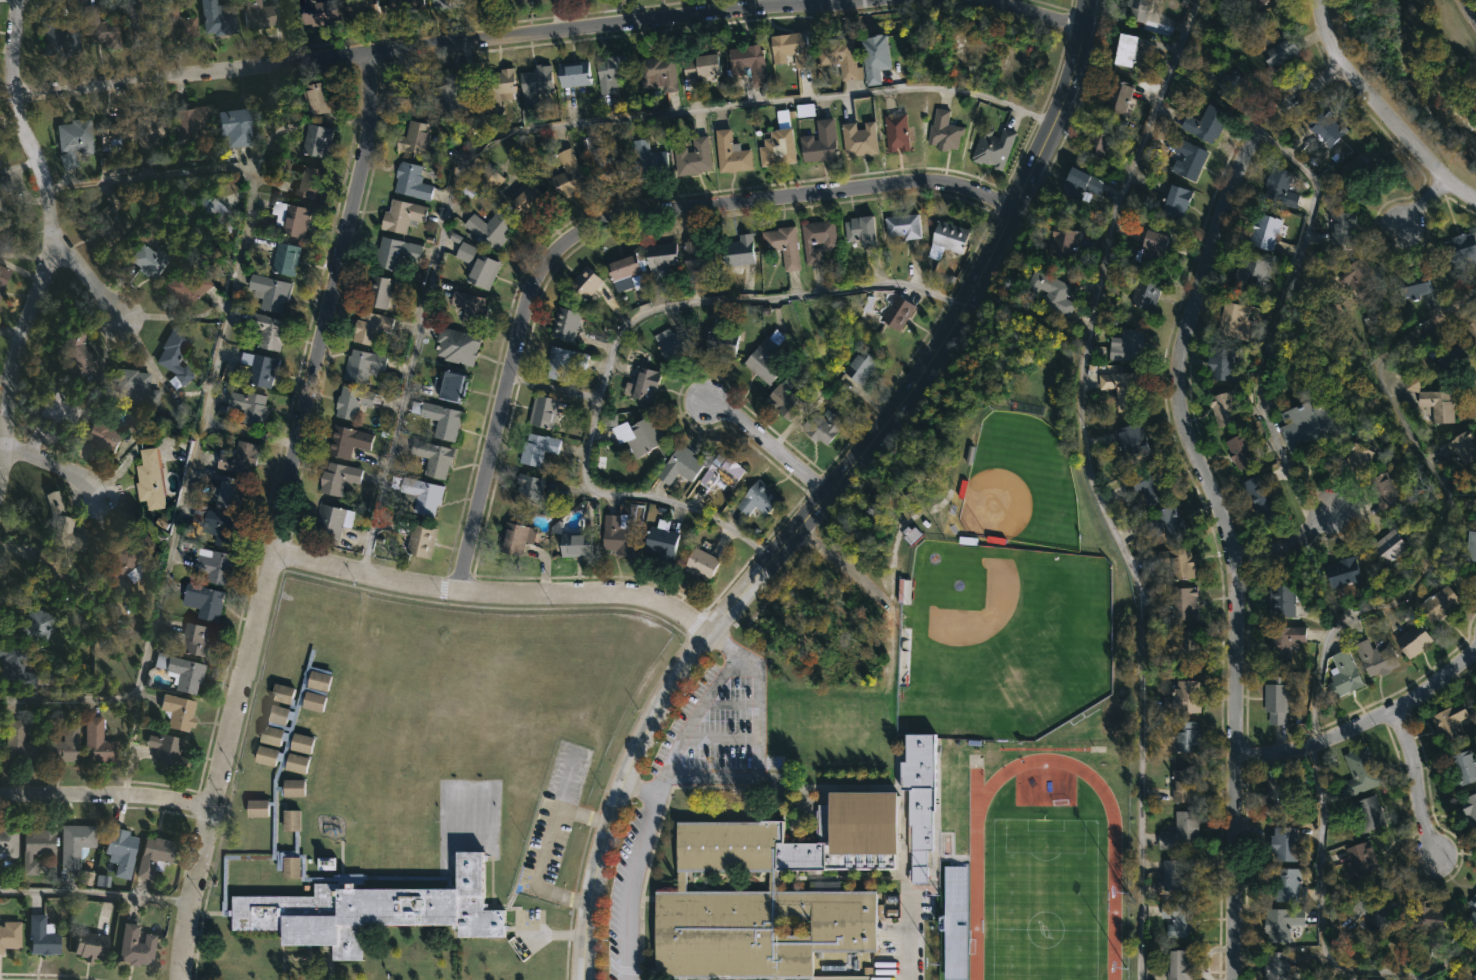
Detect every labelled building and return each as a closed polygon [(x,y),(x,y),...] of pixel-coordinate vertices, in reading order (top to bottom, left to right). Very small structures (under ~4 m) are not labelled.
[(204,33),(202,0),(218,0),(218,4),(227,3),(228,12),(237,12),(239,33),(213,36),(213,32),(204,33)] [(247,6),(246,0),(263,0),(264,5),(277,3),(279,23),(247,27),(244,6),(247,6)] [(307,24),(304,0),(322,0),(342,0),(344,20),(307,24)] [(348,19),(346,0),(380,0),(381,16),(348,19)] [(389,13),(388,0),(423,0),(423,7),(403,9),(404,12),(389,13)] [(429,11),(428,0),(461,0),(462,8),(429,11)] [(1126,6),(1127,0),(1151,0),(1149,11),(1147,11),(1145,23),(1128,19),(1130,6),(1126,6)] [(178,9),(179,16),(198,14),(200,35),(166,39),(162,3),(177,1),(178,9)] [(97,3),(99,20),(119,18),(122,40),(90,43),(88,21),(84,21),(83,4),(97,3)] [(55,13),(56,25),(64,25),(64,20),(77,19),(79,51),(72,52),(72,54),(57,56),(57,54),(46,54),(44,32),(40,32),(39,14),(55,13)] [(804,31),(809,66),(795,68),(793,54),(785,55),(786,62),(771,65),(767,36),(804,31)] [(1287,32),(1300,54),(1271,72),(1259,50),(1261,49),(1256,41),(1269,33),(1274,40),(1287,32)] [(1135,46),(1131,66),(1113,63),(1119,33),(1137,36),(1135,46)] [(891,69),(887,35),(861,38),(867,86),(881,85),(879,71),(891,69)] [(844,38),(845,40),(852,39),(855,67),(861,67),(862,79),(841,82),(839,65),(834,66),(834,64),(818,65),(815,42),(844,38)] [(761,43),(767,86),(749,88),(746,71),(730,73),(726,48),(761,43)] [(715,53),(717,73),(725,73),(726,80),(708,82),(708,76),(695,77),(696,84),(687,85),(686,78),(682,79),(680,60),(692,59),(692,56),(715,53)] [(627,55),(629,77),(618,78),(619,87),(613,87),(613,93),(598,95),(595,62),(604,61),(604,57),(627,55)] [(660,56),(660,58),(672,57),(676,91),(659,93),(659,96),(646,98),(645,89),(640,89),(636,59),(660,56)] [(561,87),(559,87),(557,63),(586,60),(588,85),(561,87)] [(526,108),(522,109),(519,72),(532,71),(532,69),(534,69),(534,65),(549,63),(552,91),(536,92),(538,107),(526,108)] [(489,114),(488,114),(485,73),(503,72),(503,68),(516,67),(518,101),(501,102),(502,113),(489,114)] [(468,107),(434,114),(428,88),(439,86),(438,78),(460,73),(468,107)] [(1130,96),(1124,114),(1103,107),(1106,97),(1104,96),(1111,77),(1134,85),(1130,96)] [(307,116),(304,117),(298,86),(331,79),(338,110),(307,116)] [(1226,113),(1218,131),(1226,135),(1219,149),(1178,128),(1185,115),(1198,121),(1207,103),(1226,113)] [(216,135),(179,140),(175,109),(212,104),(216,135)] [(252,107),(256,144),(229,147),(228,134),(224,135),(221,110),(252,107)] [(1346,129),(1328,148),(1305,127),(1325,107),(1346,129)] [(947,124),(963,127),(962,135),(959,135),(956,150),(949,149),(946,150),(946,152),(935,150),(936,146),(927,144),(934,108),(949,110),(947,124)] [(787,115),(794,162),(760,167),(757,147),(763,146),(762,139),(770,138),(769,131),(777,129),(775,111),(787,109),(787,115)] [(908,142),(909,150),(900,151),(899,147),(895,148),(895,151),(886,152),(882,116),(905,113),(908,142)] [(155,114),(156,116),(169,115),(172,137),(155,139),(155,145),(151,146),(153,156),(141,157),(136,116),(155,114)] [(82,116),(83,118),(91,117),(94,152),(80,153),(79,148),(73,149),(78,163),(64,169),(58,153),(68,149),(62,150),(60,126),(71,125),(71,118),(82,116)] [(132,118),(137,155),(115,158),(116,170),(103,171),(102,158),(111,157),(111,150),(104,151),(103,148),(102,149),(99,129),(120,127),(120,120),(132,118)] [(832,118),(837,160),(802,163),(798,136),(812,134),(812,140),(816,140),(814,120),(832,118)] [(431,125),(424,156),(394,149),(396,137),(404,139),(406,131),(402,130),(405,119),(431,125)] [(332,150),(329,161),(304,154),(313,121),(338,129),(332,150)] [(873,121),(877,153),(863,156),(862,155),(844,155),(840,124),(854,122),(855,130),(864,129),(863,123),(873,121)] [(990,135),(997,138),(1001,128),(1015,133),(1000,170),(993,170),(991,167),(992,165),(988,163),(987,165),(980,162),(979,165),(969,161),(971,158),(969,158),(982,127),(992,131),(990,135)] [(730,129),(731,145),(738,144),(739,150),(750,149),(751,169),(735,171),(735,172),(717,172),(714,130),(730,129)] [(1101,158),(1101,159),(1081,153),(1089,129),(1109,136),(1101,158)] [(597,134),(604,162),(621,158),(626,180),(606,185),(606,182),(595,185),(583,137),(597,134)] [(706,137),(710,170),(699,171),(700,173),(675,176),(672,148),(685,147),(686,152),(692,151),(691,137),(706,136),(706,137)] [(646,138),(648,153),(665,151),(667,171),(650,173),(649,163),(639,164),(636,140),(646,138)] [(1206,152),(1192,181),(1169,170),(1174,159),(1181,162),(1183,157),(1171,151),(1178,138),(1206,152)] [(1383,160),(1363,175),(1358,168),(1347,176),(1340,167),(1371,144),(1383,160)] [(569,196),(557,201),(547,178),(562,171),(555,154),(568,147),(586,184),(575,189),(576,192),(569,196)] [(402,161),(423,166),(420,175),(423,176),(422,182),(434,186),(430,201),(395,191),(399,178),(396,177),(400,162),(402,163),(402,161)] [(502,179),(489,194),(472,179),(484,163),(502,179)] [(323,168),(317,198),(296,194),(302,164),(323,168)] [(1298,196),(1295,208),(1277,204),(1262,196),(1266,188),(1263,186),(1273,165),(1293,174),(1285,190),(1299,194),(1298,196)] [(1103,183),(1097,196),(1081,188),(1078,195),(1060,187),(1069,166),(1103,183)] [(8,191),(0,193),(0,175),(4,174),(8,191)] [(531,211),(521,220),(502,199),(526,177),(545,198),(531,211)] [(1191,192),(1185,209),(1179,207),(1174,220),(1155,212),(1157,207),(1152,205),(1155,198),(1160,200),(1162,198),(1168,183),(1191,192)] [(476,192),(467,184),(461,191),(471,198),(476,192)] [(110,212),(117,222),(126,215),(134,226),(107,246),(87,217),(107,203),(102,197),(117,187),(126,200),(110,212)] [(233,211),(222,224),(205,209),(216,196),(233,211)] [(428,211),(426,223),(418,221),(417,227),(410,225),(408,235),(382,229),(386,211),(390,212),(393,198),(429,207),(428,211)] [(315,208),(306,238),(283,233),(284,226),(277,224),(279,214),(273,213),(276,200),(315,208)] [(517,222),(506,235),(509,238),(499,251),(466,224),(475,212),(489,222),(499,209),(517,222)] [(1271,248),(1271,250),(1253,244),(1257,231),(1252,230),(1257,212),(1281,220),(1271,248)] [(1342,248),(1330,248),(1330,220),(1332,220),(1331,213),(1354,212),(1354,244),(1342,244),(1342,248)] [(916,214),(919,238),(902,240),(902,235),(885,236),(883,217),(916,214)] [(872,215),(875,246),(860,248),(859,240),(845,242),(843,222),(849,221),(848,218),(872,215)] [(17,253),(0,252),(0,221),(3,221),(3,218),(17,219),(17,233),(13,233),(13,240),(18,240),(17,253)] [(833,219),(837,250),(823,251),(821,243),(811,244),(811,249),(820,248),(822,263),(805,266),(799,223),(833,219)] [(968,232),(960,254),(928,244),(936,221),(968,232)] [(794,226),(798,270),(781,272),(779,256),(786,255),(785,250),(762,252),(760,232),(776,230),(776,228),(794,226)] [(1079,234),(1074,259),(1046,255),(1047,246),(1050,246),(1051,239),(1049,239),(1051,227),(1079,232),(1079,234)] [(1163,247),(1157,268),(1131,259),(1134,250),(1138,251),(1145,229),(1167,237),(1163,247)] [(728,266),(720,267),(718,244),(738,242),(737,235),(753,233),(754,235),(750,235),(753,264),(728,266)] [(1473,233),(1475,241),(1475,257),(1463,261),(1470,281),(1456,286),(1442,243),(1450,240),(1450,238),(1464,233),(1465,235),(1473,233)] [(425,246),(421,261),(404,256),(400,271),(376,264),(384,235),(425,246)] [(170,259),(157,279),(151,275),(149,277),(137,269),(138,266),(127,258),(140,239),(170,259)] [(694,240),(694,246),(711,245),(714,269),(709,269),(710,279),(699,280),(698,271),(684,271),(681,242),(694,240)] [(299,264),(296,277),(272,271),(279,241),(303,246),(299,264)] [(496,279),(491,289),(470,279),(477,264),(459,256),(465,241),(482,248),(480,251),(504,262),(496,279)] [(659,267),(661,282),(649,284),(648,269),(646,269),(643,246),(674,242),(677,265),(659,267)] [(629,277),(631,284),(615,289),(613,283),(611,283),(604,262),(632,252),(640,273),(629,277)] [(1268,274),(1263,289),(1253,285),(1256,277),(1247,274),(1245,283),(1235,280),(1243,255),(1271,263),(1268,274)] [(1368,296),(1360,302),(1357,297),(1353,300),(1334,275),(1360,256),(1379,282),(1365,292),(1368,296)] [(14,270),(0,300),(0,264),(14,270)] [(594,289),(582,303),(564,287),(584,265),(601,281),(594,289)] [(1069,287),(1064,298),(1073,303),(1067,317),(1040,304),(1042,299),(1036,293),(1034,296),(1022,291),(1033,269),(1069,286),(1069,287)] [(1430,293),(1419,295),(1417,294),(1419,299),(1401,303),(1395,276),(1425,269),(1430,293)] [(174,270),(186,284),(201,271),(212,285),(178,313),(155,286),(174,270)] [(286,298),(285,301),(282,300),(279,314),(258,308),(261,294),(246,290),(250,274),(289,284),(286,298)] [(394,290),(393,297),(390,296),(387,310),(365,305),(373,275),(394,280),(392,289),(394,290)] [(1156,297),(1151,312),(1127,304),(1137,276),(1161,285),(1156,297)] [(485,308),(480,330),(458,325),(462,308),(448,304),(451,290),(485,299),(483,307),(485,308)] [(905,320),(899,331),(879,320),(893,295),(913,306),(905,320)] [(1252,314),(1250,320),(1239,318),(1237,323),(1251,327),(1247,342),(1217,333),(1226,302),(1249,308),(1247,313),(1252,314)] [(572,339),(572,343),(548,337),(556,307),(579,313),(572,339)] [(396,319),(393,332),(386,331),(384,337),(377,335),(375,346),(353,341),(358,319),(360,320),(363,310),(396,318),(396,319)] [(286,333),(281,352),(260,346),(264,330),(253,327),(256,313),(286,320),(284,330),(286,330),(286,333)] [(1464,327),(1475,319),(1475,344),(1464,327)] [(86,344),(92,352),(94,350),(102,366),(76,380),(57,349),(65,324),(88,333),(85,342),(86,344)] [(179,365),(184,367),(187,364),(196,375),(178,390),(169,381),(175,376),(174,375),(176,373),(156,362),(164,348),(162,347),(174,324),(195,336),(179,365)] [(484,336),(481,347),(480,347),(479,351),(480,352),(476,366),(461,361),(461,363),(455,362),(455,360),(446,360),(446,357),(439,355),(444,340),(439,339),(442,326),(484,336)] [(737,340),(733,358),(703,352),(708,327),(738,334),(737,340)] [(667,328),(670,334),(682,328),(693,350),(666,364),(652,336),(667,328)] [(784,337),(769,356),(782,368),(767,385),(742,363),(765,336),(767,338),(775,329),(784,337)] [(1143,344),(1142,363),(1106,359),(1107,344),(1118,345),(1119,329),(1145,331),(1143,344)] [(1469,355),(1450,377),(1434,363),(1454,340),(1469,355)] [(584,366),(584,370),(570,367),(567,383),(545,378),(548,363),(545,362),(549,346),(587,355),(584,366)] [(861,384),(859,386),(842,372),(861,348),(879,362),(861,384)] [(1238,352),(1238,356),(1234,355),(1233,365),(1238,365),(1237,376),(1233,376),(1233,382),(1209,380),(1210,370),(1205,370),(1206,355),(1211,356),(1211,348),(1234,350),(1234,352),(1238,352)] [(350,349),(386,357),(382,372),(368,369),(364,385),(340,379),(346,355),(348,355),(350,349)] [(244,352),(281,359),(278,373),(276,372),(273,389),(249,384),(253,365),(242,363),(244,352)] [(655,391),(652,404),(628,398),(637,364),(660,370),(655,391)] [(157,392),(156,405),(109,402),(112,368),(133,370),(133,372),(146,373),(145,389),(157,390),(157,392)] [(471,374),(465,402),(444,397),(446,387),(436,384),(437,376),(447,379),(449,370),(471,374)] [(1298,390),(1283,397),(1274,375),(1289,370),(1298,390)] [(1136,372),(1136,380),(1138,379),(1139,401),(1137,401),(1138,411),(1115,413),(1114,389),(1098,390),(1098,374),(1136,372)] [(1420,378),(1406,376),(1403,390),(1417,392),(1420,378)] [(784,378),(792,385),(787,391),(803,405),(787,423),(762,401),(784,378)] [(84,402),(71,432),(35,416),(41,402),(38,401),(45,385),(84,402)] [(373,394),(370,408),(357,405),(354,421),(333,416),(337,396),(338,396),(340,385),(373,394)] [(249,391),(269,395),(267,404),(269,404),(268,410),(269,410),(267,419),(263,418),(261,427),(241,422),(244,409),(229,406),(233,391),(248,394),(249,391)] [(1236,423),(1215,429),(1206,398),(1231,391),(1240,422),(1236,423)] [(1449,391),(1450,400),(1452,400),(1453,423),(1430,424),(1430,405),(1417,406),(1416,392),(1449,391)] [(560,411),(556,430),(530,425),(537,394),(562,400),(560,411)] [(420,402),(424,403),(425,401),(463,411),(456,442),(435,437),(438,426),(431,424),(433,419),(412,412),(414,401),(420,402)] [(1327,402),(1339,433),(1288,454),(1277,428),(1283,426),(1279,413),(1307,402),(1311,414),(1312,414),(1311,409),(1327,402)] [(826,409),(832,414),(835,410),(846,420),(825,445),(818,439),(816,441),(799,427),(813,411),(819,417),(826,409)] [(648,415),(663,442),(634,459),(630,452),(628,453),(626,449),(628,448),(624,441),(617,444),(609,428),(624,422),(627,427),(648,415)] [(126,436),(115,454),(87,438),(97,419),(126,436)] [(1147,452),(1122,459),(1114,430),(1139,423),(1147,452)] [(372,435),(368,451),(350,447),(347,461),(324,455),(331,425),(372,435)] [(1474,446),(1475,445),(1475,459),(1460,469),(1444,444),(1466,429),(1472,438),(1470,440),(1472,442),(1474,446)] [(562,440),(559,454),(546,451),(543,467),(521,462),(524,450),(521,449),(523,440),(528,441),(530,432),(562,440)] [(1245,434),(1248,441),(1251,439),(1255,448),(1251,449),(1256,463),(1237,471),(1234,462),(1230,463),(1226,454),(1229,453),(1225,442),(1245,434)] [(261,445),(255,477),(220,469),(223,455),(228,457),(230,448),(238,450),(241,440),(261,445)] [(414,440),(455,448),(446,480),(425,475),(429,458),(411,454),(414,440)] [(1362,473),(1361,475),(1341,464),(1352,442),(1372,453),(1362,473)] [(698,470),(689,482),(676,473),(666,486),(654,477),(679,443),(692,453),(690,456),(702,465),(698,470)] [(163,472),(168,508),(150,510),(149,501),(141,502),(138,483),(141,482),(138,465),(144,464),(142,449),(160,447),(163,472)] [(718,455),(724,459),(726,457),(743,470),(731,488),(725,484),(722,489),(715,484),(718,479),(707,472),(718,455)] [(360,471),(357,484),(342,480),(339,497),(317,492),(322,471),(324,471),(326,462),(360,471)] [(1165,482),(1169,491),(1150,498),(1146,488),(1134,493),(1128,479),(1158,466),(1165,482)] [(1399,501),(1380,510),(1366,479),(1385,471),(1399,501)] [(538,499),(537,506),(515,500),(517,493),(515,492),(517,483),(515,483),(517,473),(543,480),(538,499)] [(248,481),(240,510),(216,504),(217,502),(211,500),(214,485),(220,487),(223,475),(248,481)] [(392,477),(401,479),(401,477),(442,487),(438,505),(435,504),(431,518),(410,513),(413,501),(397,497),(398,490),(387,488),(390,476),(392,477)] [(1261,490),(1265,499),(1274,495),(1278,506),(1270,510),(1271,514),(1256,520),(1240,483),(1257,476),(1262,488),(1260,488),(1261,490)] [(780,499),(764,517),(753,506),(745,516),(735,506),(758,479),(780,499)] [(89,533),(85,551),(46,544),(51,515),(45,493),(58,489),(64,512),(56,514),(75,518),(73,530),(89,533)] [(1192,531),(1167,543),(1154,514),(1179,502),(1192,531)] [(352,512),(348,528),(340,526),(337,540),(313,534),(320,504),(352,512)] [(208,506),(207,509),(223,511),(222,513),(240,517),(238,527),(240,528),(235,550),(215,546),(215,548),(205,546),(206,541),(214,543),(216,536),(203,533),(205,523),(192,520),(195,508),(199,509),(200,505),(208,506)] [(626,515),(626,529),(633,530),(633,557),(614,556),(614,551),(601,550),(602,515),(626,515)] [(667,522),(665,531),(677,534),(672,555),(673,555),(671,564),(654,560),(656,553),(643,550),(649,526),(655,528),(657,520),(667,522)] [(435,529),(428,560),(396,551),(400,537),(405,538),(405,536),(398,534),(401,521),(435,529)] [(535,530),(532,545),(523,543),(520,557),(497,552),(504,522),(535,529),(535,530)] [(1386,563),(1384,564),(1370,544),(1393,528),(1407,549),(1386,563)] [(1468,532),(1475,533),(1475,563),(1465,562),(1468,532)] [(589,535),(589,557),(559,557),(559,551),(553,551),(553,543),(559,543),(559,533),(589,533),(589,535)] [(142,537),(154,554),(112,585),(102,571),(115,561),(106,549),(123,537),(129,546),(142,537)] [(719,561),(708,581),(697,575),(696,577),(681,569),(693,547),(719,561)] [(1192,562),(1194,579),(1170,581),(1169,574),(1158,575),(1156,552),(1190,547),(1192,562)] [(70,567),(64,591),(32,583),(41,548),(64,553),(61,565),(70,567)] [(232,569),(228,587),(208,583),(210,573),(196,570),(201,548),(235,556),(232,569)] [(1354,555),(1362,585),(1355,587),(1354,584),(1332,590),(1325,565),(1354,555)] [(224,609),(221,623),(200,618),(202,609),(184,605),(189,583),(227,592),(224,609)] [(1447,585),(1459,601),(1430,623),(1418,607),(1423,603),(1422,601),(1429,596),(1430,598),(1447,585)] [(1295,618),(1269,618),(1268,586),(1294,586),(1295,618)] [(1198,618),(1171,621),(1168,590),(1195,587),(1198,618)] [(51,615),(42,637),(19,627),(29,605),(51,615)] [(1420,651),(1408,660),(1393,640),(1418,621),(1432,641),(1423,648),(1423,649),(1420,651)] [(210,628),(203,658),(180,652),(182,645),(173,643),(176,632),(185,634),(187,622),(210,628)] [(1297,643),(1296,648),(1290,648),(1290,666),(1272,666),(1272,627),(1302,627),(1302,643),(1297,643)] [(1200,630),(1199,667),(1177,667),(1177,653),(1169,653),(1169,646),(1164,646),(1164,629),(1200,630)] [(1366,639),(1371,649),(1376,647),(1378,652),(1389,646),(1399,666),(1389,671),(1390,673),(1380,678),(1379,675),(1377,676),(1376,674),(1368,678),(1353,646),(1366,639)] [(305,647),(316,648),(312,665),(333,670),(323,711),(303,707),(304,704),(301,703),(297,721),(300,722),(302,711),(321,716),(318,731),(296,725),(294,731),(315,736),(311,753),(291,748),(292,746),(290,746),(287,757),(288,758),(290,751),(310,756),(306,773),(286,768),(286,766),(284,765),(279,779),(278,785),(282,786),(282,784),(285,784),(285,778),(305,778),(305,796),(285,796),(285,790),(279,789),(278,849),(296,850),(297,831),(285,830),(285,809),(302,809),(301,853),(307,853),(307,876),(320,875),(320,876),(337,876),(337,874),(399,875),(399,851),(403,851),(403,875),(456,876),(456,850),(483,850),(483,894),(484,894),(484,902),(489,902),(489,908),(505,909),(505,924),(510,924),(510,931),(505,931),(505,936),(458,936),(458,928),(453,927),(453,923),(363,923),(363,960),(333,959),(332,944),(312,944),(312,947),(307,947),(307,944),(281,943),(281,933),(279,933),(279,930),(232,929),(232,916),(224,915),(224,854),(274,854),(275,804),(269,804),(269,816),(249,816),(249,798),(270,799),(270,800),(274,800),(275,778),(282,760),(278,759),(276,766),(255,761),(259,744),(280,749),(280,751),(285,752),(287,740),(283,738),(281,746),(260,741),(264,723),(267,724),(268,720),(266,719),(270,703),(296,710),(296,708),(291,706),(292,704),(272,699),(276,681),(296,686),(293,698),(297,699),(295,704),(298,704),(305,674),(300,672),(297,683),(277,678),(281,661),(301,666),(301,668),(307,670),(311,653),(304,651),(301,661),(282,656),(286,641),(305,646),(305,647)] [(4,662),(0,662),(1,657),(0,657),(0,644),(27,648),(23,672),(38,675),(37,684),(1,678),(4,662)] [(1349,693),(1338,698),(1329,678),(1331,677),(1329,671),(1335,668),(1330,656),(1347,649),(1364,687),(1349,693)] [(199,682),(199,684),(196,683),(193,696),(172,691),(173,685),(169,684),(171,677),(164,676),(165,670),(151,667),(155,652),(203,665),(199,682)] [(1288,678),(1288,685),(1290,685),(1290,699),(1288,699),(1288,707),(1290,707),(1290,713),(1286,713),(1286,725),(1280,725),(1280,724),(1268,724),(1268,713),(1264,713),(1264,685),(1267,685),(1267,678),(1288,678)] [(1200,681),(1199,711),(1190,711),(1190,713),(1162,712),(1163,697),(1174,697),(1174,687),(1176,687),(1176,680),(1200,681)] [(192,724),(191,727),(188,726),(186,732),(164,726),(166,719),(160,717),(161,711),(157,710),(160,694),(193,702),(189,717),(193,718),(192,724)] [(1465,732),(1444,743),(1430,716),(1461,700),(1469,715),(1458,720),(1465,732)] [(103,715),(103,741),(118,741),(118,761),(84,761),(83,715),(103,715)] [(24,732),(24,741),(41,741),(41,762),(5,761),(6,719),(24,720),(24,732)] [(1199,728),(1199,744),(1197,744),(1196,751),(1174,750),(1175,729),(1176,730),(1177,720),(1197,721),(1197,728),(1199,728)] [(81,723),(80,759),(48,758),(48,740),(64,741),(65,723),(81,723)] [(179,738),(175,754),(184,756),(181,767),(150,760),(153,747),(148,745),(150,737),(156,739),(157,733),(179,738)] [(932,788),(932,813),(930,813),(930,850),(925,850),(925,881),(910,881),(910,824),(907,824),(907,792),(898,792),(898,764),(901,764),(902,735),(936,736),(936,788),(932,788)] [(1370,754),(1377,774),(1379,773),(1383,783),(1344,798),(1339,783),(1351,778),(1342,753),(1367,744),(1371,754),(1370,754)] [(1474,755),(1475,754),(1475,780),(1456,787),(1452,778),(1456,776),(1452,765),(1449,766),(1445,756),(1472,747),(1473,752),(1474,755)] [(1195,802),(1171,801),(1171,769),(1197,769),(1197,782),(1195,782),(1195,802)] [(1303,805),(1303,818),(1269,817),(1269,812),(1263,811),(1264,779),(1292,780),(1292,793),(1296,793),(1295,805),(1303,805)] [(776,978),(776,979),(768,979),(768,978),(684,978),(684,979),(675,979),(655,979),(654,890),(676,890),(676,871),(674,871),(674,821),(781,819),(781,842),(816,842),(816,840),(817,840),(817,836),(815,836),(815,810),(817,810),(817,803),(826,803),(826,789),(894,789),(894,816),(894,852),(892,852),(892,867),(823,867),(823,869),(775,870),(775,890),(874,890),(875,951),(810,951),(811,978),(776,978)] [(1461,799),(1475,792),(1475,826),(1473,827),(1461,799)] [(1382,823),(1361,832),(1357,820),(1361,819),(1354,801),(1374,793),(1386,822),(1382,823)] [(1197,829),(1196,847),(1174,846),(1174,849),(1158,849),(1158,830),(1174,831),(1175,810),(1195,811),(1195,817),(1197,817),(1197,829)] [(71,869),(63,869),(63,824),(98,824),(98,846),(90,846),(90,858),(83,858),(83,869),(71,869)] [(20,858),(0,858),(0,828),(2,828),(2,825),(20,825),(20,858)] [(141,837),(134,878),(115,875),(117,863),(108,861),(109,852),(105,851),(110,825),(131,829),(130,834),(141,837)] [(1297,836),(1297,860),(1273,860),(1274,852),(1270,852),(1270,834),(1273,834),(1273,826),(1297,826),(1297,836)] [(56,828),(57,854),(32,854),(32,859),(39,859),(39,875),(25,875),(25,831),(31,831),(31,828),(56,828)] [(158,836),(178,841),(173,863),(165,861),(163,871),(155,869),(152,879),(137,875),(146,835),(155,837),(155,835),(158,836)] [(1378,869),(1354,877),(1344,848),(1368,840),(1378,869)] [(1187,890),(1162,890),(1162,859),(1187,859),(1187,890)] [(967,863),(967,979),(957,979),(944,979),(944,928),(937,928),(937,914),(943,914),(943,865),(963,865),(963,863),(967,863)] [(1297,876),(1297,886),(1305,886),(1305,902),(1272,901),(1272,884),(1279,884),(1279,867),(1297,867),(1297,876)] [(80,884),(90,886),(93,873),(82,871),(80,884)] [(1466,902),(1475,890),(1475,928),(1465,919),(1473,908),(1466,902)] [(1374,900),(1379,904),(1386,895),(1402,909),(1385,929),(1363,910),(1352,921),(1344,914),(1364,891),(1374,900)] [(1446,908),(1441,946),(1423,943),(1425,926),(1411,925),(1414,899),(1424,900),(1424,905),(1446,908)] [(1192,920),(1192,936),(1166,936),(1166,925),(1164,925),(1164,918),(1160,918),(1160,903),(1193,904),(1192,920)] [(1284,921),(1284,941),(1265,941),(1265,932),(1264,932),(1265,908),(1300,908),(1300,921),(1284,921)] [(47,914),(47,923),(55,923),(55,932),(62,932),(62,952),(31,952),(31,914),(47,914)] [(1,953),(0,953),(0,925),(5,925),(5,920),(22,920),(22,947),(5,947),(5,953),(1,953)] [(138,941),(145,942),(146,932),(159,934),(154,965),(140,963),(139,965),(130,964),(131,962),(120,960),(126,921),(141,923),(138,941)] [(112,934),(109,958),(101,957),(100,959),(81,957),(81,953),(75,952),(78,930),(112,934)] [(1190,950),(1191,979),(1166,979),(1166,963),(1164,963),(1164,950),(1190,950)] [(1288,973),(1287,979),(1267,979),(1268,951),(1289,952),(1288,973)]
